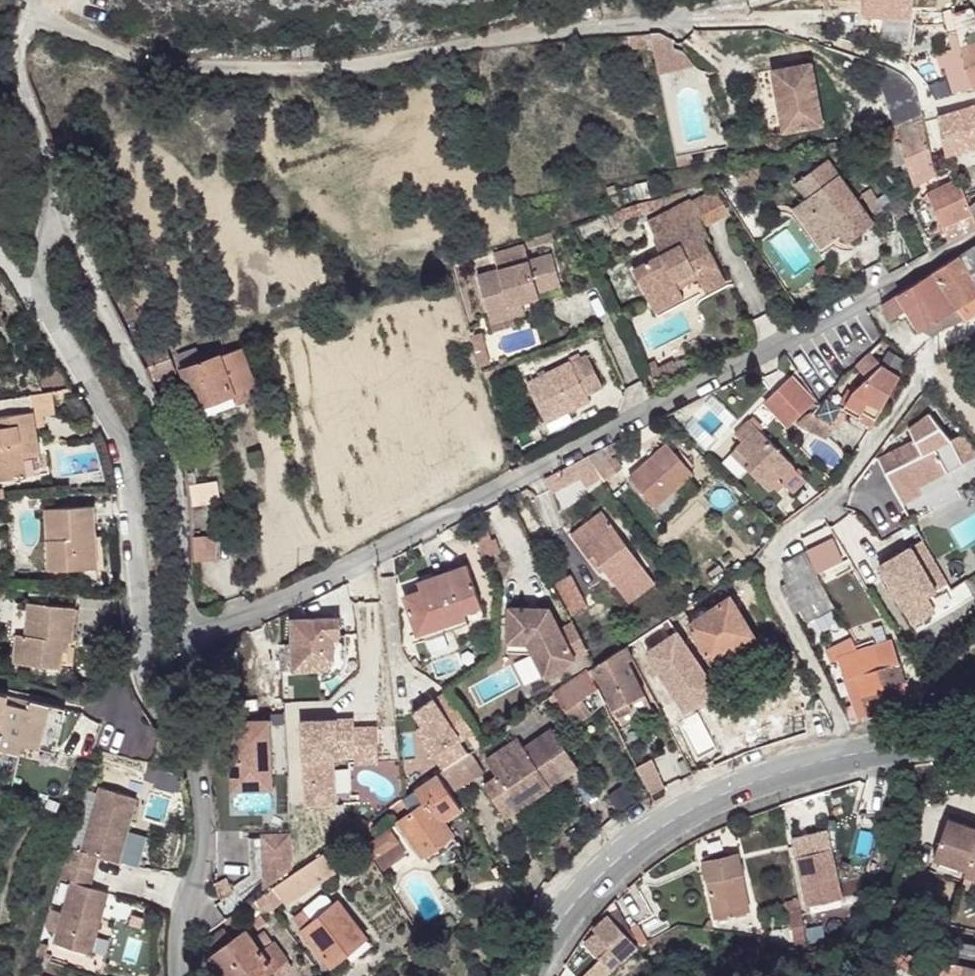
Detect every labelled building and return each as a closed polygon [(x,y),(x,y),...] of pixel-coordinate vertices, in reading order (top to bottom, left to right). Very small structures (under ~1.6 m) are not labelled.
[(863,11),(895,13),(897,0),(864,0),(863,11)] [(895,13),(911,15),(913,0),(897,0),(895,13)] [(953,92),(972,88),(972,90),(974,89),(974,27),(973,28),(968,12),(963,10),(943,16),(954,50),(941,53),(953,92)] [(650,34),(655,55),(685,52),(677,47),(674,40),(660,34),(650,34)] [(629,36),(629,48),(648,47),(647,35),(629,36)] [(655,55),(659,76),(694,66),(685,52),(655,55)] [(773,71),(784,131),(822,124),(812,64),(773,71)] [(974,147),(974,105),(964,108),(974,147)] [(937,116),(946,154),(974,147),(964,108),(937,116)] [(677,155),(678,164),(692,162),(691,153),(677,155)] [(843,161),(866,200),(875,195),(852,156),(843,161)] [(794,208),(822,247),(841,234),(847,243),(874,222),(828,160),(795,183),(807,199),(794,208)] [(737,172),(740,186),(767,179),(764,166),(737,172)] [(949,242),(974,228),(974,218),(970,206),(959,179),(953,182),(927,193),(949,242)] [(703,226),(727,214),(714,192),(691,203),(703,226)] [(886,212),(888,215),(899,204),(896,199),(891,202),(886,193),(877,198),(886,212)] [(866,200),(876,218),(886,212),(877,198),(875,195),(866,200)] [(659,209),(656,199),(634,206),(637,216),(659,209)] [(633,269),(651,303),(680,289),(678,286),(698,277),(706,292),(726,281),(703,238),(709,235),(703,226),(691,203),(689,200),(647,221),(656,240),(654,240),(661,254),(633,269)] [(614,212),(617,222),(637,216),(634,206),(614,212)] [(526,240),(528,249),(552,242),(549,232),(526,240)] [(477,276),(489,319),(510,312),(509,306),(522,302),(539,297),(538,293),(561,286),(552,254),(529,261),(524,245),(493,254),(498,270),(477,276)] [(959,255),(974,280),(974,246),(959,255)] [(933,272),(956,308),(974,295),(974,280),(959,255),(933,272)] [(910,286),(898,294),(907,309),(921,330),(956,308),(933,272),(910,286)] [(656,312),(684,298),(680,289),(651,303),(656,312)] [(907,309),(898,294),(883,304),(892,319),(907,309)] [(964,320),(965,322),(974,315),(974,295),(956,308),(964,320)] [(489,319),(492,331),(514,325),(512,318),(525,314),(522,302),(509,306),(510,312),(489,319)] [(943,329),(964,320),(956,308),(921,330),(933,337),(943,329)] [(471,336),(480,366),(490,364),(481,333),(471,336)] [(878,344),(885,350),(890,344),(883,338),(878,344)] [(143,354),(148,368),(170,360),(164,345),(143,354)] [(177,357),(196,407),(253,386),(239,349),(200,363),(195,350),(177,357)] [(857,366),(868,377),(880,366),(869,354),(857,366)] [(527,383),(546,422),(568,411),(590,400),(587,395),(603,387),(587,355),(571,363),(570,362),(527,383)] [(147,369),(152,381),(175,372),(170,360),(148,368),(147,369)] [(813,413),(834,425),(844,408),(860,417),(872,423),(873,424),(899,377),(880,366),(868,377),(857,366),(820,404),(813,413)] [(765,401),(789,427),(815,401),(791,376),(787,380),(773,394),(765,401)] [(770,391),(773,394),(787,380),(784,377),(770,391)] [(196,407),(200,417),(257,396),(253,386),(196,407)] [(33,412),(35,427),(45,426),(43,415),(55,414),(53,400),(74,397),(70,388),(30,395),(33,412)] [(550,430),(572,419),(568,411),(546,422),(550,430)] [(28,476),(27,470),(42,468),(35,427),(33,412),(0,418),(0,481),(28,476)] [(813,431),(827,438),(834,425),(813,413),(812,412),(806,416),(798,425),(812,432),(813,431)] [(963,465),(951,441),(930,413),(910,428),(916,441),(877,458),(903,506),(924,495),(920,488),(963,465)] [(860,417),(857,422),(869,428),(872,423),(860,417)] [(745,466),(769,490),(773,486),(781,479),(785,483),(793,491),(805,480),(792,467),(794,466),(749,420),(735,434),(743,442),(736,448),(750,461),(745,466)] [(964,434),(951,441),(963,465),(920,488),(924,495),(974,467),(974,448),(964,434)] [(587,457),(601,477),(604,481),(623,467),(616,457),(613,459),(610,454),(628,446),(624,438),(587,457)] [(629,477),(656,506),(693,474),(690,470),(694,466),(680,451),(676,454),(667,444),(629,477)] [(750,461),(736,448),(732,452),(745,466),(750,461)] [(545,479),(552,494),(580,479),(587,488),(601,477),(587,457),(545,479)] [(773,486),(778,491),(785,483),(781,479),(773,486)] [(191,494),(191,507),(220,502),(217,481),(189,486),(191,494)] [(45,509),(49,571),(97,568),(93,506),(45,509)] [(657,584),(602,512),(571,535),(595,567),(600,564),(605,570),(619,588),(627,582),(640,598),(657,584)] [(492,540),(487,526),(474,531),(479,544),(492,540)] [(193,537),(195,562),(214,561),(213,536),(193,537)] [(500,552),(496,538),(492,540),(479,544),(483,557),(500,552)] [(898,598),(913,624),(935,611),(926,596),(949,582),(924,540),(879,566),(891,586),(898,598)] [(809,620),(834,606),(806,552),(784,563),(785,566),(787,583),(780,586),(794,613),(803,608),(809,620)] [(600,564),(595,567),(600,573),(605,570),(600,564)] [(416,634),(420,633),(464,618),(463,613),(481,606),(467,566),(430,579),(433,586),(403,597),(416,634)] [(587,603),(573,576),(556,585),(571,612),(587,603)] [(418,583),(421,590),(433,586),(430,579),(418,583)] [(640,598),(627,582),(619,588),(631,604),(640,598)] [(898,598),(891,586),(885,590),(892,601),(898,598)] [(755,636),(730,597),(687,625),(689,629),(704,652),(717,672),(731,663),(725,654),(755,636)] [(16,634),(13,664),(61,668),(63,651),(64,641),(73,641),(76,607),(28,603),(25,635),(16,634)] [(509,607),(508,642),(528,643),(533,653),(544,676),(576,659),(572,652),(585,645),(573,621),(560,628),(550,608),(509,607)] [(291,619),(293,670),(320,669),(325,669),(332,662),(334,659),(333,636),(340,636),(339,618),(291,619)] [(420,633),(423,641),(467,626),(464,618),(420,633)] [(704,652),(689,629),(678,637),(694,659),(704,652)] [(715,689),(694,659),(678,637),(676,633),(646,654),(685,710),(715,689)] [(344,666),(347,657),(346,635),(340,636),(333,636),(334,659),(332,662),(325,669),(320,669),(320,681),(327,681),(336,676),(342,670),(344,666)] [(731,663),(760,644),(755,636),(725,654),(731,663)] [(838,658),(846,680),(856,676),(870,715),(907,703),(900,683),(906,681),(891,641),(859,652),(852,638),(826,651),(831,660),(838,658)] [(64,641),(63,651),(72,652),(73,641),(64,641)] [(533,653),(528,643),(508,642),(507,652),(533,653)] [(585,645),(572,652),(576,659),(588,653),(585,645)] [(593,667),(618,717),(633,710),(629,702),(644,695),(628,662),(633,659),(626,647),(603,661),(604,662),(593,667)] [(557,700),(565,711),(581,700),(597,689),(588,670),(548,698),(552,704),(557,700)] [(846,680),(859,718),(870,715),(856,676),(846,680)] [(451,743),(472,729),(446,692),(434,701),(433,699),(414,712),(422,724),(416,729),(445,769),(450,766),(461,758),(451,743)] [(19,755),(22,744),(55,752),(65,709),(0,693),(0,750),(19,755)] [(618,717),(622,726),(652,711),(644,695),(629,702),(633,710),(618,717)] [(581,700),(565,711),(573,724),(590,713),(581,700)] [(525,722),(529,727),(543,717),(536,708),(522,718),(525,722)] [(509,726),(512,731),(525,722),(522,718),(509,726)] [(301,722),(305,805),(336,804),(333,759),(355,758),(356,763),(379,762),(377,726),(355,728),(354,719),(301,722)] [(230,722),(232,777),(272,775),(269,720),(230,722)] [(484,786),(505,818),(521,806),(514,796),(543,776),(550,786),(578,767),(552,730),(524,748),(518,739),(486,761),(497,777),(484,786)] [(482,772),(469,753),(461,758),(450,766),(462,785),(482,772)] [(636,767),(650,796),(665,788),(652,759),(636,767)] [(174,772),(147,765),(145,772),(172,780),(174,772)] [(462,785),(450,766),(445,769),(438,774),(450,793),(462,785)] [(400,821),(423,854),(451,833),(445,823),(462,811),(450,793),(438,774),(395,804),(405,818),(400,821)] [(272,788),(272,775),(232,777),(233,789),(272,788)] [(543,776),(514,796),(521,806),(550,786),(543,776)] [(635,799),(625,785),(609,796),(618,811),(635,799)] [(68,849),(64,864),(94,872),(98,857),(119,863),(137,799),(99,788),(81,852),(68,849)] [(405,818),(395,804),(390,807),(400,821),(405,818)] [(934,858),(966,869),(974,844),(974,828),(948,818),(934,858)] [(262,836),(265,888),(292,868),(291,834),(262,836)] [(964,875),(974,879),(974,844),(966,869),(964,875)] [(797,857),(799,869),(833,861),(831,850),(797,857)] [(703,856),(704,861),(730,855),(729,851),(703,856)] [(323,853),(253,902),(252,900),(243,907),(258,928),(265,923),(257,911),(258,909),(262,915),(282,901),(289,897),(292,902),(336,872),(323,853)] [(704,861),(715,918),(749,911),(738,854),(730,855),(704,861)] [(799,869),(807,907),(842,900),(833,861),(799,869)] [(56,933),(53,944),(91,954),(108,893),(89,888),(94,872),(64,864),(63,863),(43,929),(56,933)] [(215,883),(223,899),(235,893),(227,877),(215,883)] [(303,911),(313,923),(334,905),(326,896),(320,896),(303,911)] [(289,897),(282,901),(286,906),(292,902),(289,897)] [(293,919),(331,966),(366,937),(338,902),(313,923),(303,911),(293,919)] [(788,910),(794,943),(806,944),(800,907),(788,910)] [(638,946),(631,939),(634,937),(618,909),(608,915),(593,929),(596,931),(584,942),(600,959),(584,975),(608,975),(638,946)] [(804,919),(807,934),(825,931),(822,916),(804,919)] [(630,928),(640,946),(648,942),(638,924),(630,928)] [(211,956),(226,975),(255,975),(258,974),(260,975),(268,975),(275,970),(287,961),(274,942),(273,943),(264,932),(255,939),(264,950),(262,951),(245,930),(232,940),(224,930),(208,942),(216,952),(211,956)] [(405,949),(410,956),(426,944),(421,938),(405,949)] [(38,944),(34,958),(44,961),(48,947),(38,944)] [(426,944),(410,956),(414,962),(430,949),(426,944)] [(910,952),(906,955),(899,949),(893,957),(916,975),(920,975),(926,965),(910,952)] [(961,964),(943,960),(939,975),(958,975),(961,964)] [(275,970),(279,975),(280,975),(292,967),(287,961),(275,970)] [(961,964),(958,975),(974,975),(974,968),(961,964)]
